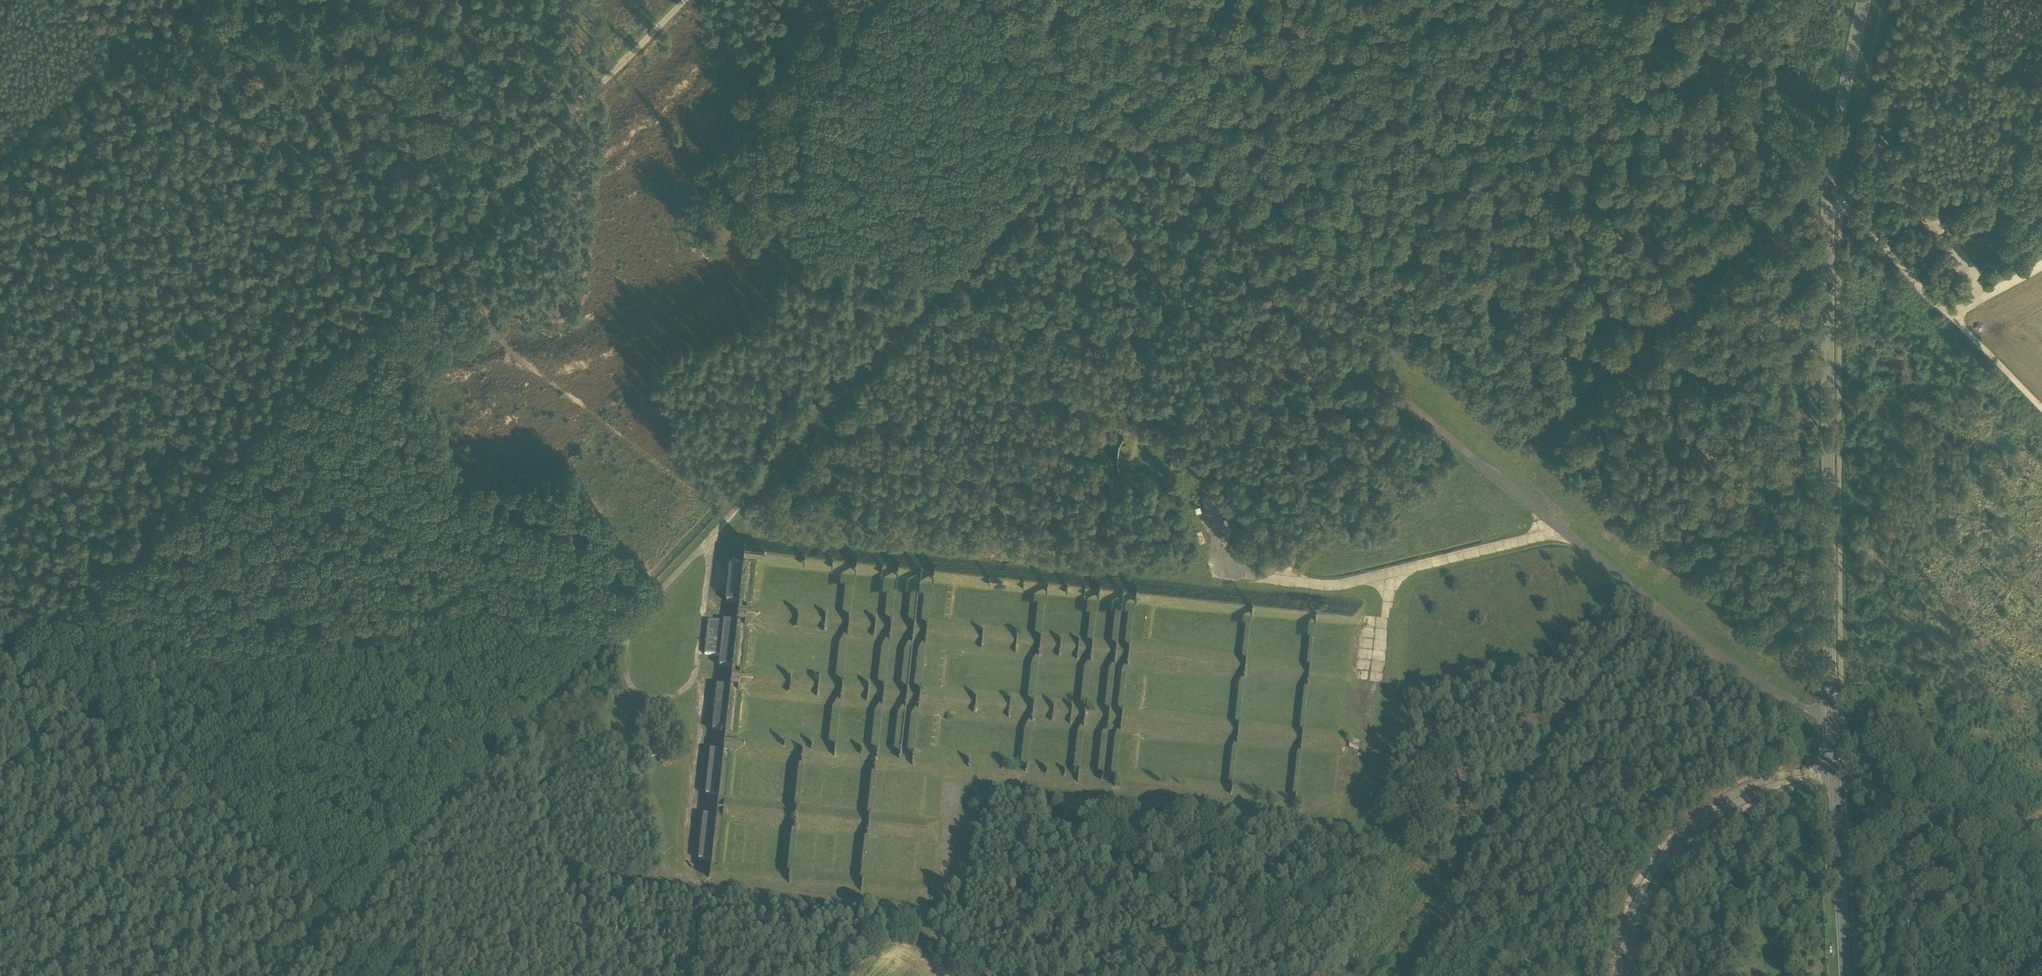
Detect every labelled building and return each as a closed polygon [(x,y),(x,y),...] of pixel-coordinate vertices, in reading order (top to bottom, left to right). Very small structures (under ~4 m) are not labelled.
[(737,596),(744,596),(747,555),(728,553),(724,600),(736,601),(737,596)] [(730,666),(732,621),(707,619),(705,652),(718,653),(717,665),(730,666)] [(713,685),(711,729),(728,730),(730,693),(726,693),(727,685),(713,685)] [(1351,738),(1349,746),(1359,748),(1360,741),(1351,738)] [(697,859),(708,860),(718,765),(707,764),(697,859)] [(700,860),(699,877),(707,877),(707,861),(700,860)]
